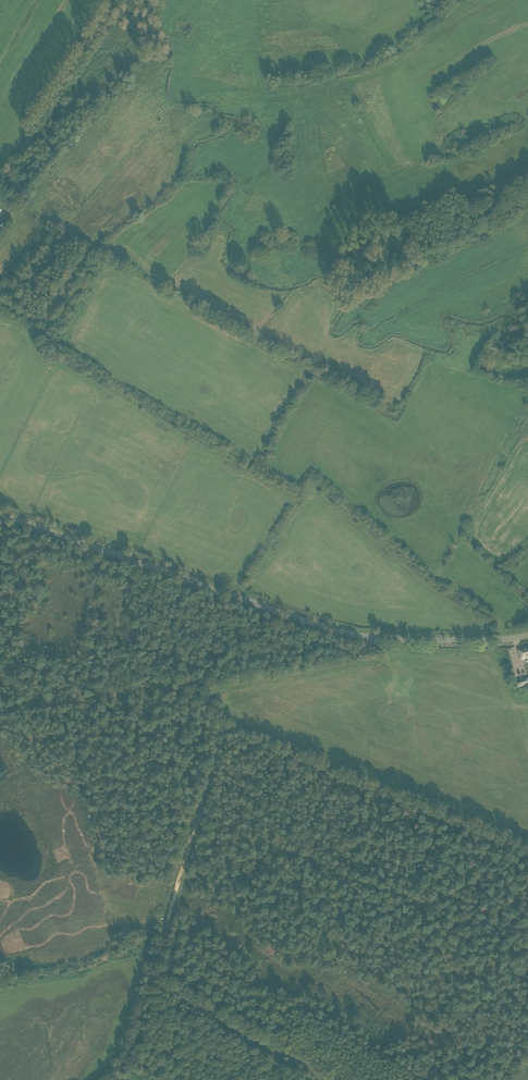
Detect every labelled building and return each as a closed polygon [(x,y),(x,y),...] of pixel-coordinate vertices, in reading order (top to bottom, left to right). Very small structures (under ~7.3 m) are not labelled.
[(520,655),(520,658),(527,656),(527,648),(523,650),(523,649),(518,650),(520,655)]
